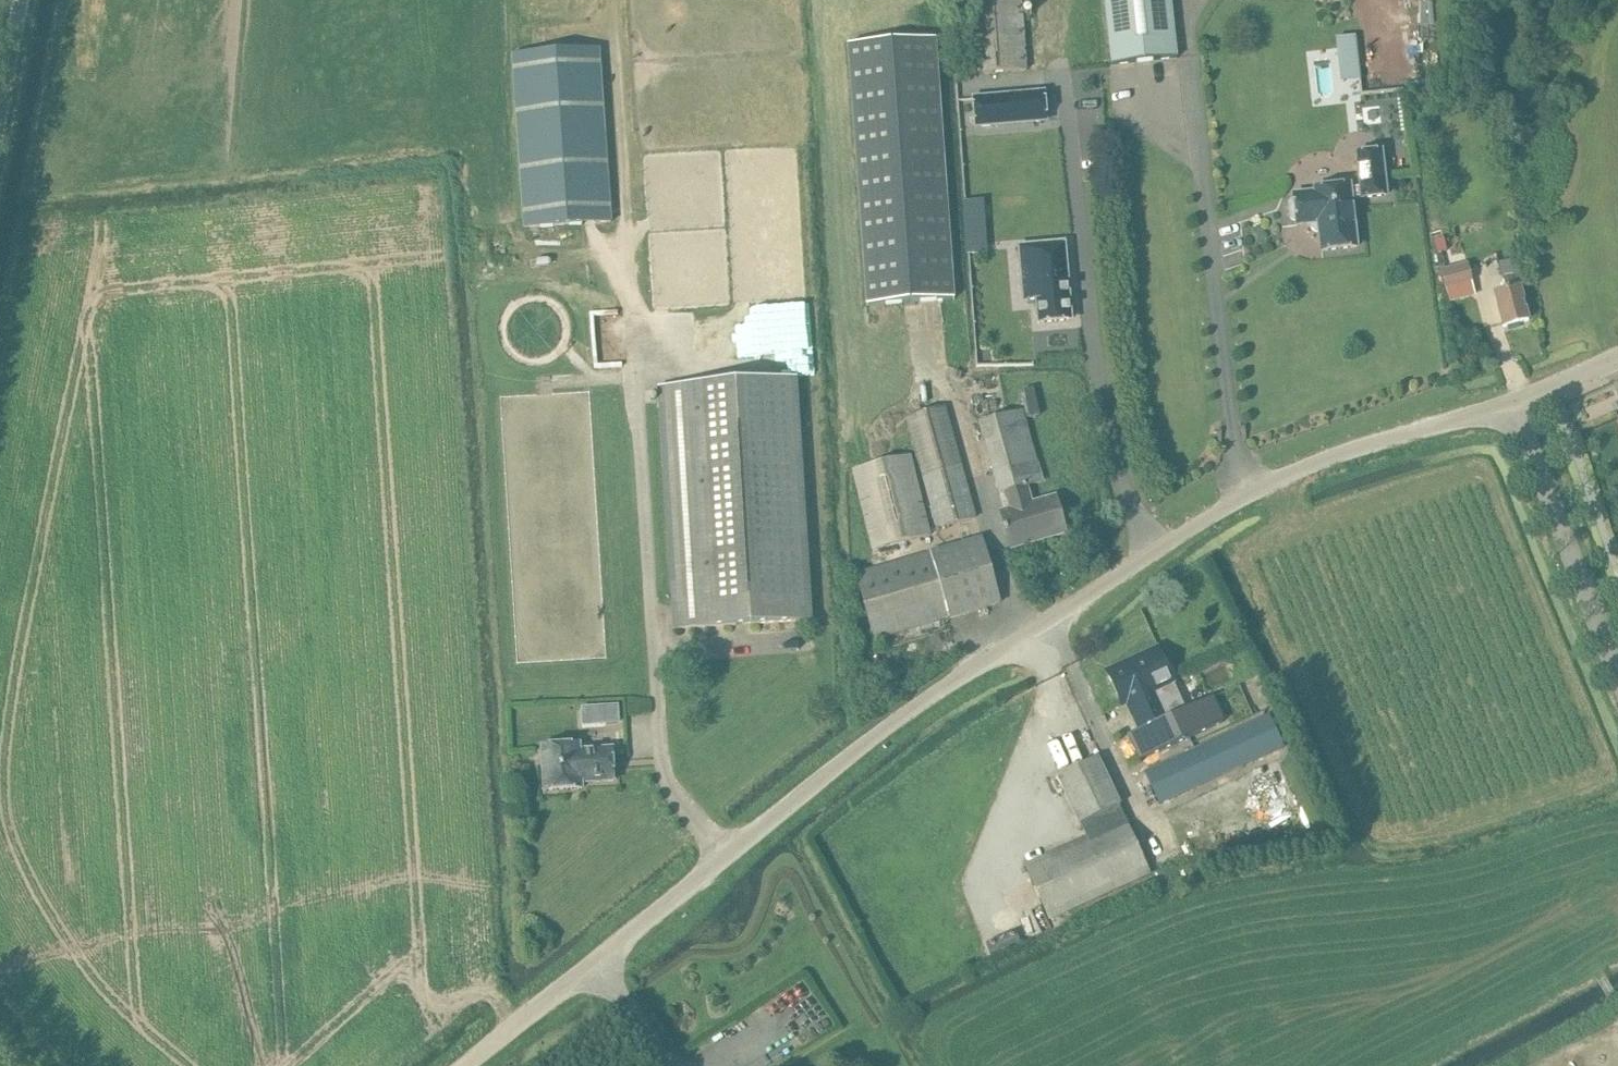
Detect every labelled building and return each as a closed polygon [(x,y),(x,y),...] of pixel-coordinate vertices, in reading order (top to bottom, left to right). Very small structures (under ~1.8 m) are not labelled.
[(969,74),(1028,70),(1023,0),(963,0),(969,74)] [(1112,65),(1177,60),(1172,0),(1107,0),(1112,65)] [(1341,82),(1361,80),(1356,36),(1337,38),(1341,82)] [(867,306),(954,300),(936,39),(848,46),(867,306)] [(524,226),(610,220),(598,49),(513,55),(524,226)] [(1044,93),(973,99),(976,128),(1046,122),(1044,93)] [(1388,196),(1382,148),(1354,151),(1358,188),(1351,188),(1350,185),(1315,188),(1315,191),(1295,194),(1295,199),(1291,199),(1288,203),(1289,219),(1293,221),(1298,221),(1298,224),(1319,222),(1322,250),(1357,246),(1352,198),(1360,197),(1360,200),(1388,196)] [(984,200),(965,201),(967,217),(985,216),(984,200)] [(1064,243),(1020,247),(1025,303),(1037,302),(1039,324),(1071,321),(1064,243)] [(1528,319),(1520,288),(1513,259),(1498,263),(1506,291),(1496,294),(1504,326),(1528,319)] [(1443,287),(1472,281),(1468,263),(1439,269),(1443,287)] [(754,353),(753,321),(744,321),(745,353),(754,353)] [(673,628),(811,620),(796,378),(658,386),(673,628)] [(945,405),(905,416),(936,528),(977,517),(945,405)] [(998,495),(1004,494),(1008,510),(1002,512),(1012,547),(1065,532),(1055,497),(1034,503),(1029,487),(1045,483),(1023,409),(978,422),(998,495)] [(872,550),(932,534),(911,454),(852,469),(872,550)] [(982,535),(930,551),(855,572),(874,640),(948,617),(949,618),(1001,603),(982,535)] [(1122,705),(1129,701),(1135,715),(1131,717),(1137,731),(1128,735),(1139,760),(1224,722),(1212,696),(1171,715),(1165,701),(1159,703),(1153,690),(1173,681),(1158,648),(1106,671),(1122,705)] [(1202,666),(1205,692),(1222,689),(1224,700),(1237,698),(1238,710),(1241,710),(1234,661),(1202,666)] [(600,723),(620,722),(619,705),(599,706),(600,723)] [(1268,714),(1144,771),(1160,805),(1283,747),(1268,714)] [(614,780),(612,748),(579,750),(579,744),(542,747),(544,790),(582,788),(581,782),(614,780)] [(1052,772),(1079,836),(1017,862),(1042,921),(1146,877),(1094,754),(1052,772)]
